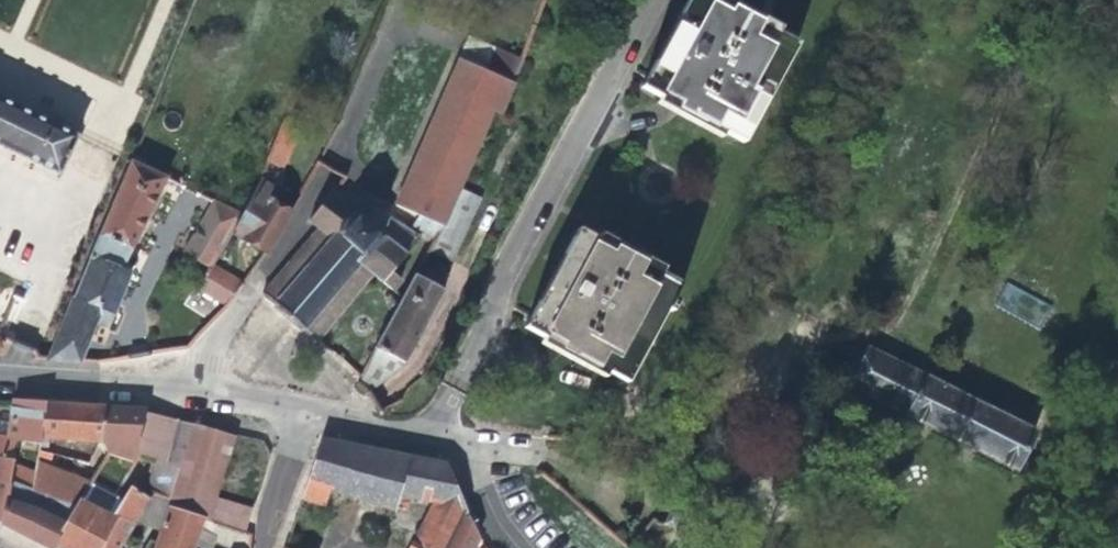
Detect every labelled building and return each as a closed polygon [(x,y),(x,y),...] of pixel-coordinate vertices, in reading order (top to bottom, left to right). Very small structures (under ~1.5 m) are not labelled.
[(796,42),(716,0),(687,0),(640,87),(691,114),(743,141),(796,42)] [(393,204),(417,214),(443,225),(445,226),(462,187),(495,110),(502,113),(516,82),(512,80),(510,79),(519,56),(468,33),(411,165),(393,204)] [(41,166),(60,175),(79,134),(0,95),(0,147),(41,166)] [(302,122),(279,113),(258,157),(282,168),(302,122)] [(44,359),(80,361),(97,325),(107,329),(118,303),(122,294),(133,270),(126,267),(167,175),(130,159),(44,359)] [(253,169),(236,206),(226,223),(266,249),(290,206),(269,193),(276,180),(253,169)] [(261,290),(263,291),(320,338),(374,274),(392,289),(402,279),(391,268),(406,250),(418,232),(382,212),(379,214),(369,208),(370,205),(366,203),(359,209),(333,186),(307,219),(316,226),(261,290)] [(480,196),(462,187),(445,226),(463,234),(480,196)] [(179,249),(202,264),(205,260),(226,223),(236,206),(211,195),(179,249)] [(413,224),(435,237),(443,225),(417,214),(413,224)] [(452,259),(463,234),(445,226),(443,225),(435,237),(428,247),(452,259)] [(626,381),(666,309),(670,311),(677,300),(672,297),(680,282),(578,229),(525,327),(576,354),(626,381)] [(244,280),(205,260),(202,264),(190,286),(225,306),(234,294),(244,280)] [(14,296),(21,299),(29,282),(0,269),(0,290),(14,296)] [(368,358),(361,372),(357,379),(361,382),(371,389),(406,362),(444,288),(413,272),(368,358)] [(1004,286),(995,310),(1042,326),(1050,302),(1004,286)] [(14,296),(0,290),(0,322),(2,323),(14,296)] [(867,344),(846,386),(902,414),(924,425),(1017,471),(1038,430),(1035,428),(867,344)] [(11,458),(13,439),(39,444),(40,437),(45,401),(9,399),(6,420),(0,419),(0,456),(11,458)] [(89,463),(96,468),(105,451),(128,457),(143,409),(143,407),(110,405),(79,403),(45,401),(40,437),(99,443),(100,451),(96,450),(89,463)] [(75,506),(55,543),(64,547),(114,547),(134,510),(148,486),(171,495),(192,423),(143,409),(128,457),(105,451),(96,468),(75,506)] [(237,435),(192,423),(171,495),(167,505),(216,521),(222,496),(237,435)] [(467,508),(446,463),(321,437),(300,498),(299,502),(323,510),(328,491),(393,512),(398,496),(431,502),(408,547),(446,547),(467,508)] [(2,524),(8,479),(11,460),(11,458),(0,456),(0,522),(2,524)] [(33,489),(36,470),(11,460),(8,479),(33,489)] [(67,482),(36,470),(33,489),(59,499),(67,482)] [(8,479),(2,524),(25,536),(46,547),(53,547),(55,543),(75,506),(59,499),(33,489),(8,479)] [(134,510),(161,522),(167,505),(171,495),(148,486),(134,510)] [(253,507),(222,496),(216,521),(245,530),(253,507)] [(245,530),(216,521),(167,505),(161,522),(152,547),(194,547),(196,544),(205,547),(213,547),(216,541),(232,547),(254,547),(248,531),(245,530)] [(477,538),(479,535),(467,508),(446,547),(473,547),(477,538)]
